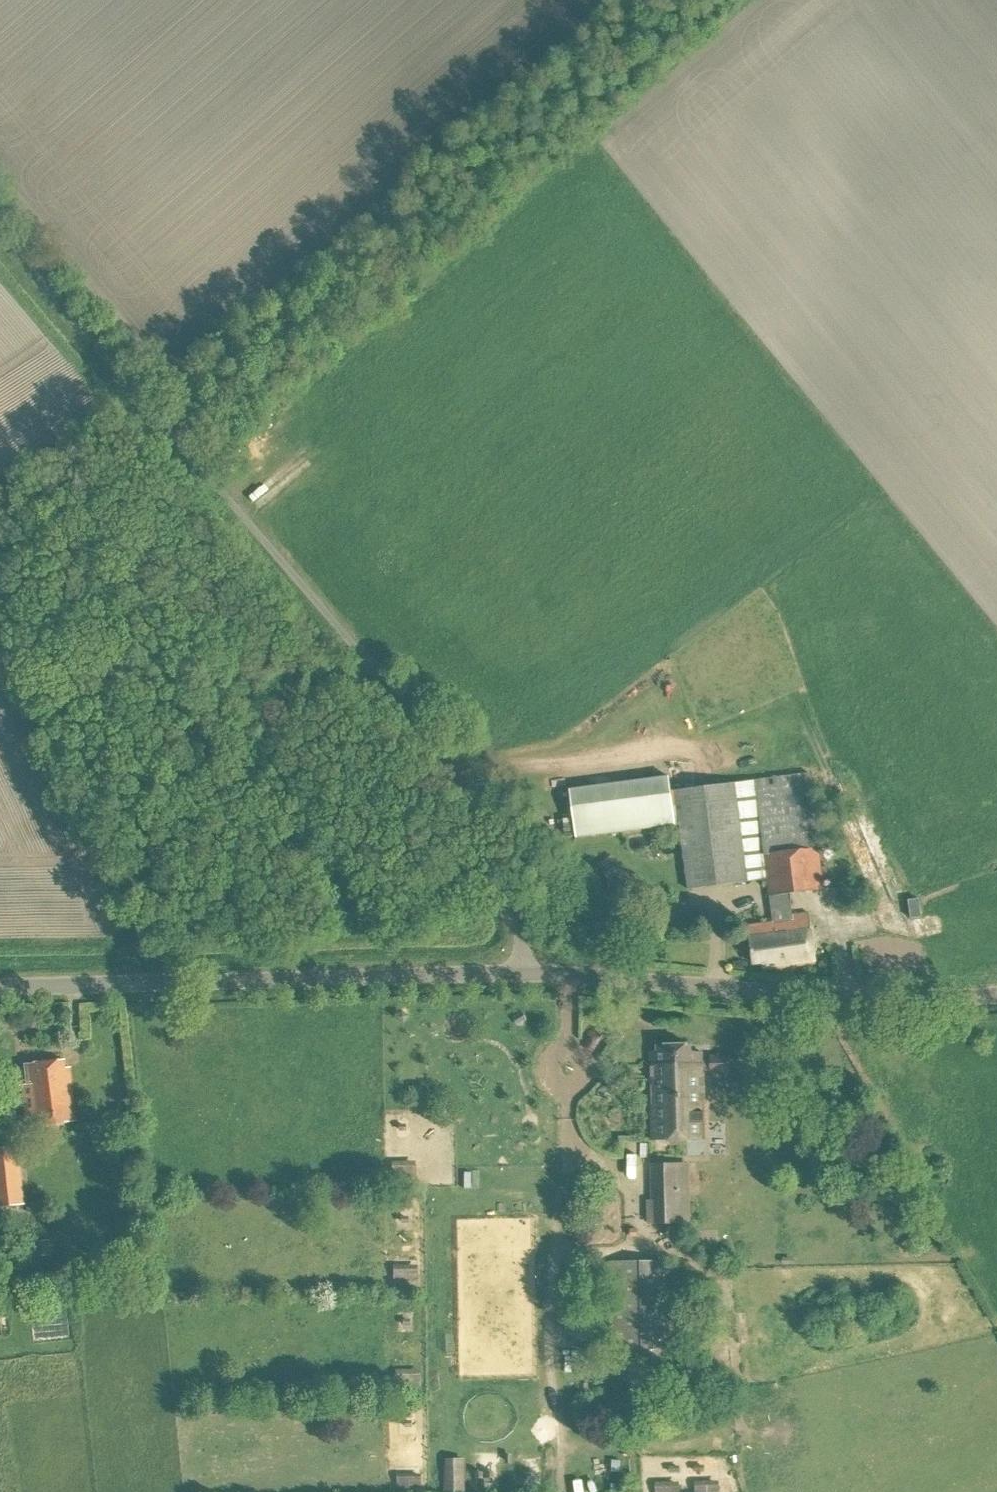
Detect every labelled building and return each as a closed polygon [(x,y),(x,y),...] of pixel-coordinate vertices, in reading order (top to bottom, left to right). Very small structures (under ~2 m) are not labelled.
[(809,773),(754,780),(675,791),(688,890),(767,879),(772,923),(748,926),(753,963),(763,961),(764,969),(791,965),(791,966),(816,963),(809,912),(793,914),(790,894),(824,890),(809,773)] [(669,776),(570,789),(576,838),(675,825),(669,776)] [(912,918),(921,916),(918,899),(909,900),(912,918)] [(693,1055),(693,1046),(659,1048),(659,1051),(652,1052),(653,1064),(627,1065),(627,1078),(646,1078),(646,1077),(653,1077),(655,1126),(705,1124),(703,1055),(693,1055)] [(738,1069),(737,1053),(718,1054),(719,1070),(738,1069)] [(67,1066),(64,1058),(23,1062),(24,1071),(5,1073),(5,1082),(23,1080),(27,1126),(77,1120),(71,1066),(67,1066)] [(24,1204),(17,1146),(0,1148),(0,1207),(24,1204)] [(419,1175),(419,1161),(396,1161),(396,1175),(419,1175)] [(691,1223),(691,1163),(651,1164),(651,1200),(647,1200),(647,1224),(691,1223)] [(47,1240),(34,1242),(36,1257),(49,1255),(47,1240)] [(675,1379),(671,1261),(608,1263),(612,1381),(675,1379)] [(392,1265),(392,1281),(417,1280),(417,1265),(392,1265)] [(589,1383),(581,1384),(581,1397),(589,1397),(589,1383)] [(471,1491),(471,1454),(450,1454),(450,1491),(471,1491)] [(401,1472),(401,1485),(425,1486),(426,1473),(401,1472)] [(695,1491),(720,1491),(719,1481),(695,1481),(695,1491)] [(657,1491),(680,1491),(680,1482),(656,1483),(657,1491)]
